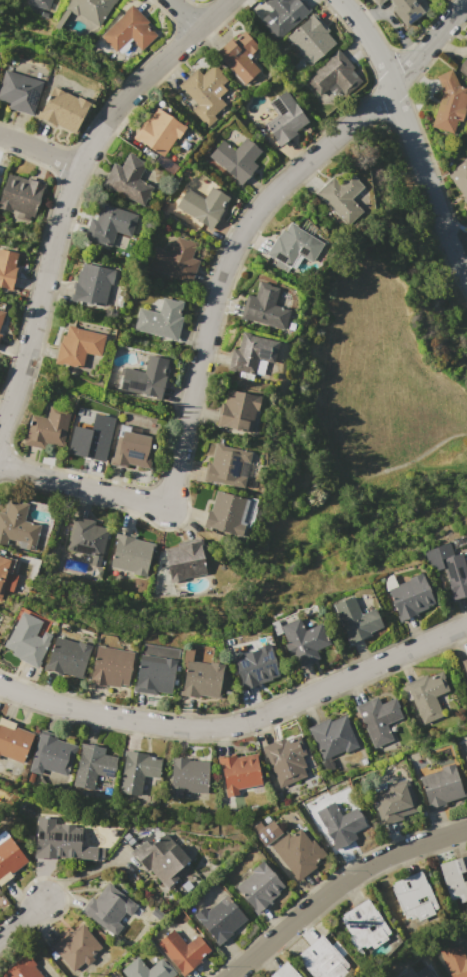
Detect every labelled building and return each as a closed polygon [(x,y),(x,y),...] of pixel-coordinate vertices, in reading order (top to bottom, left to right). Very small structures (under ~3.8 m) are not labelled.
[(49,8),(21,0),(51,0),(49,8)] [(65,6),(69,0),(114,0),(97,26),(65,6)] [(251,10),(262,0),(300,0),(308,10),(275,38),(251,10)] [(403,28),(382,0),(415,0),(424,12),(403,28)] [(100,33),(130,4),(157,32),(140,48),(128,37),(115,49),(100,33)] [(311,14),(335,42),(308,65),(284,37),(311,14)] [(214,52),(240,28),(268,59),(241,83),(214,52)] [(336,49),(363,78),(332,106),(305,77),(336,49)] [(454,70),(466,54),(466,81),(454,70)] [(207,124),(174,86),(205,59),(238,96),(207,124)] [(9,102),(0,99),(0,83),(4,69),(43,81),(32,114),(8,106),(9,102)] [(458,90),(466,94),(466,97),(454,137),(428,128),(440,92),(434,77),(449,70),(458,90)] [(52,85),(84,100),(70,129),(39,115),(52,85)] [(284,90),(306,122),(275,143),(254,112),(284,90)] [(132,136),(154,106),(182,127),(160,157),(132,136)] [(206,156),(221,139),(233,149),(243,138),(265,157),(241,185),(206,156)] [(141,204),(102,183),(113,161),(119,164),(126,152),(145,163),(137,178),(150,185),(141,204)] [(445,176),(466,160),(466,206),(445,176)] [(314,194),(342,167),(373,198),(346,226),(314,194)] [(32,214),(0,204),(0,197),(9,170),(43,181),(32,214)] [(174,207),(186,187),(203,198),(210,188),(228,200),(210,230),(174,207)] [(95,200),(136,212),(130,233),(115,229),(111,244),(84,236),(95,200)] [(264,254),(279,223),(319,243),(304,274),(264,254)] [(146,266),(154,246),(169,252),(175,237),(196,245),(191,258),(198,261),(189,283),(146,266)] [(11,287),(0,284),(0,246),(20,251),(11,287)] [(69,298),(80,261),(114,271),(103,308),(69,298)] [(238,316),(247,281),(291,293),(281,328),(238,316)] [(132,329),(137,308),(156,312),(160,298),(184,304),(175,339),(132,329)] [(8,313),(0,332),(0,310),(8,313)] [(53,362),(61,327),(102,335),(98,357),(83,354),(80,367),(53,362)] [(225,368),(231,332),(274,339),(268,376),(225,368)] [(120,387),(124,368),(143,373),(147,355),(167,360),(158,397),(120,387)] [(225,387),(258,395),(249,430),(217,423),(225,387)] [(23,441),(28,414),(45,417),(47,407),(67,410),(61,442),(44,439),(43,445),(23,441)] [(113,418),(103,461),(80,456),(82,449),(68,445),(73,424),(91,429),(95,413),(113,418)] [(110,462),(116,430),(152,438),(146,469),(110,462)] [(203,475),(211,442),(249,451),(241,484),(203,475)] [(201,522),(212,487),(240,496),(230,531),(201,522)] [(2,539),(0,539),(0,508),(4,509),(7,495),(28,500),(25,516),(38,519),(32,546),(17,542),(18,537),(3,534),(2,539)] [(72,511),(64,543),(92,550),(90,558),(99,560),(107,524),(93,521),(94,516),(72,511)] [(116,530),(151,538),(145,567),(109,559),(116,530)] [(168,570),(165,542),(199,538),(202,566),(168,570)] [(462,554),(466,572),(466,594),(451,599),(440,561),(462,554)] [(11,559),(0,591),(0,555),(11,559)] [(398,620),(385,589),(420,575),(433,605),(398,620)] [(347,641),(331,603),(352,594),(360,613),(372,608),(380,627),(347,641)] [(21,607),(40,617),(37,623),(51,630),(36,659),(3,642),(21,607)] [(278,625),(299,616),(304,628),(318,622),(327,642),(313,648),(316,654),(295,663),(278,625)] [(46,661),(54,630),(87,639),(79,670),(46,661)] [(89,674),(94,641),(132,647),(126,681),(89,674)] [(241,685),(233,655),(268,645),(276,675),(241,685)] [(138,649),(176,657),(168,692),(131,684),(138,649)] [(182,689),(187,658),(221,664),(216,695),(182,689)] [(419,720),(403,680),(424,671),(425,675),(440,669),(447,688),(433,693),(440,711),(419,720)] [(352,701),(374,691),(378,700),(392,694),(400,713),(383,720),(389,733),(369,742),(352,701)] [(305,722),(341,708),(354,741),(318,755),(305,722)] [(20,752),(0,744),(0,709),(33,722),(20,752)] [(41,720),(56,724),(55,729),(74,735),(65,764),(42,757),(40,763),(28,759),(41,720)] [(259,741),(294,727),(309,765),(275,779),(259,741)] [(81,735),(103,740),(102,745),(115,748),(111,767),(95,763),(92,779),(72,775),(81,735)] [(124,742),(159,747),(156,768),(142,765),(139,783),(118,780),(124,742)] [(217,750),(251,744),(258,781),(224,787),(217,750)] [(170,749),(206,751),(204,784),(168,782),(170,749)] [(451,761),(462,797),(428,807),(417,772),(451,761)] [(378,820),(369,788),(379,785),(381,791),(400,786),(407,812),(378,820)] [(333,844),(312,805),(332,795),(339,809),(353,802),(362,821),(352,827),(355,832),(333,844)] [(30,850),(32,809),(81,811),(78,852),(30,850)] [(252,824),(268,813),(277,826),(260,837),(252,824)] [(268,837),(298,815),(324,850),(294,872),(268,837)] [(129,842),(157,818),(189,855),(161,879),(129,842)] [(21,852),(0,867),(0,826),(1,825),(21,852)] [(439,864),(466,855),(466,901),(460,903),(458,897),(450,900),(439,864)] [(261,919),(237,894),(263,869),(287,893),(261,919)] [(390,883),(421,869),(438,908),(433,910),(435,914),(417,922),(415,917),(410,920),(409,917),(406,918),(390,883)] [(80,917),(102,886),(135,909),(114,940),(80,917)] [(335,919),(367,898),(391,933),(385,937),(387,940),(371,950),(367,945),(357,951),(335,919)] [(216,951),(196,928),(229,900),(249,924),(216,951)] [(72,976),(51,950),(79,927),(100,952),(72,976)] [(210,957),(186,976),(178,976),(155,949),(172,934),(185,949),(196,940),(210,957)] [(348,971),(341,976),(313,976),(295,956),(321,934),(331,945),(332,944),(350,965),(346,969),(348,971)] [(465,958),(466,957),(466,976),(448,976),(440,951),(461,945),(465,958)] [(24,958),(40,976),(1,976),(24,958)] [(286,960),(302,976),(268,976),(286,960)] [(160,963),(171,976),(123,976),(121,974),(138,961),(147,973),(160,963)] [(423,965),(432,976),(410,976),(409,976),(423,965)]
